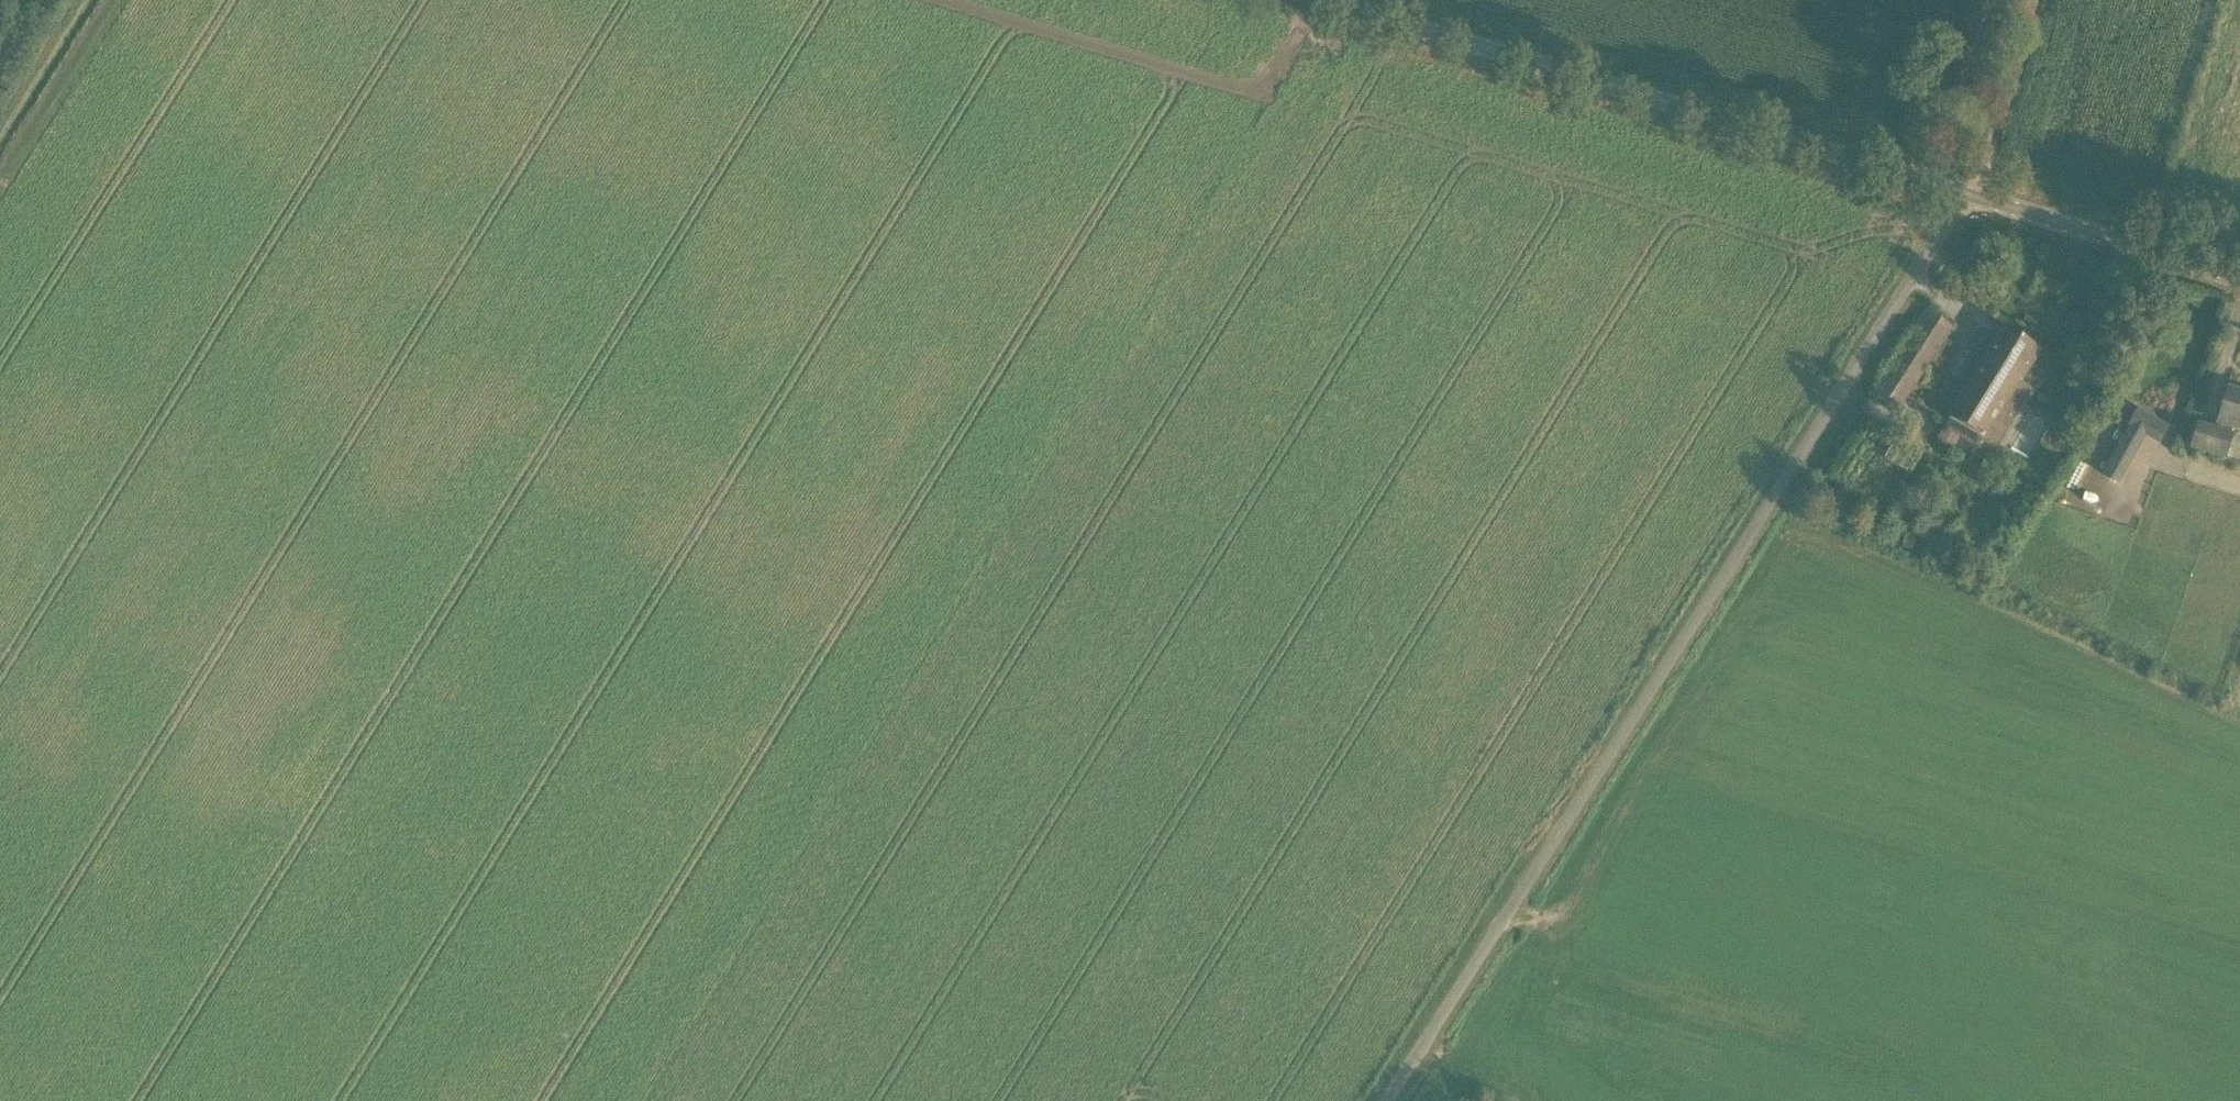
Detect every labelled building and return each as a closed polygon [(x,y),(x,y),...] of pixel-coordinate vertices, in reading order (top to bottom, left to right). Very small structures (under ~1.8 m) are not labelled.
[(1900,411),(1941,347),(1953,328),(1926,311),(1873,393),(1900,411)] [(1984,441),(1999,450),(2034,391),(2021,384),(2038,351),(2005,331),(1937,441),(1971,462),(1984,441)] [(2229,391),(2219,424),(2217,431),(2199,426),(2191,451),(2226,462),(2235,435),(2231,434),(2233,428),(2239,430),(2239,394),(2229,391)] [(2146,438),(2159,445),(2168,428),(2138,412),(2103,476),(2120,486),(2146,438)]
